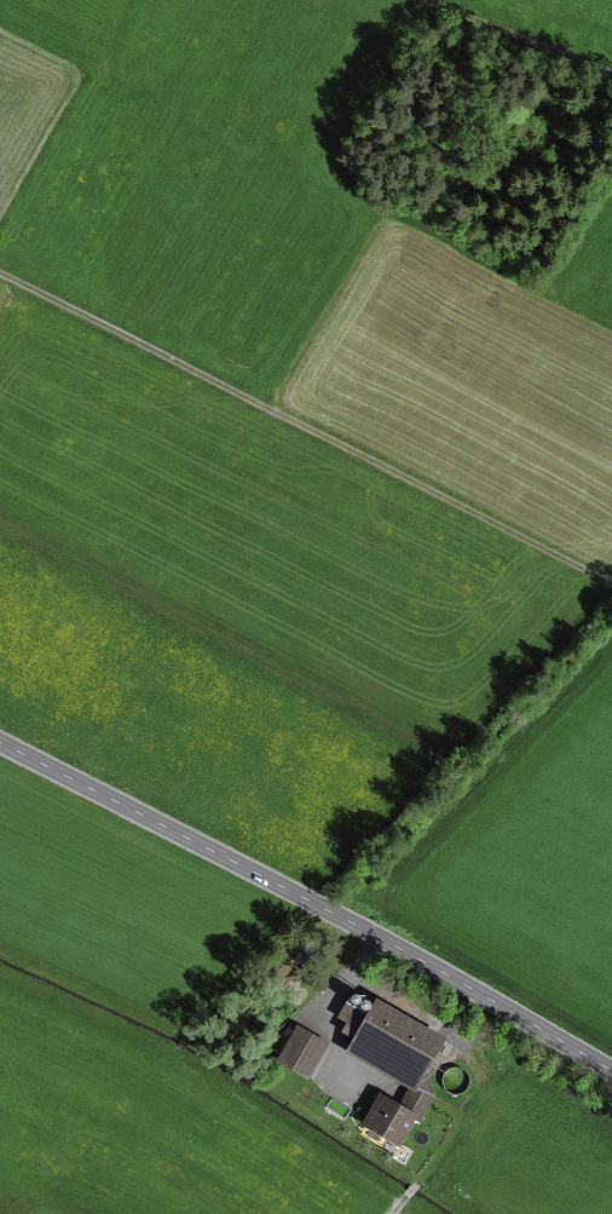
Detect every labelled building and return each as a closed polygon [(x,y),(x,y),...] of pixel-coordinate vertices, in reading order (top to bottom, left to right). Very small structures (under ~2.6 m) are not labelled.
[(430,1075),(423,1072),(443,1038),(372,998),(365,1012),(362,1010),(363,1010),(364,1009),(366,1008),(366,1006),(366,1005),(366,1003),(365,1002),(364,1001),(362,1000),(361,1000),(359,1001),(358,1002),(357,1003),(356,1004),(356,1006),(357,1007),(352,1004),(353,1004),(354,1004),(356,1002),(356,1001),(357,999),(356,998),(355,996),(354,995),(352,994),(351,994),(349,995),(348,996),(347,997),(346,999),(347,1000),(347,1002),(345,1000),(335,1018),(344,1023),(338,1033),(349,1039),(342,1052),(406,1089),(397,1105),(377,1094),(359,1126),(396,1147),(412,1118),(419,1122),(433,1096),(430,1075)] [(307,1081),(328,1044),(295,1025),(274,1062),(307,1081)]
